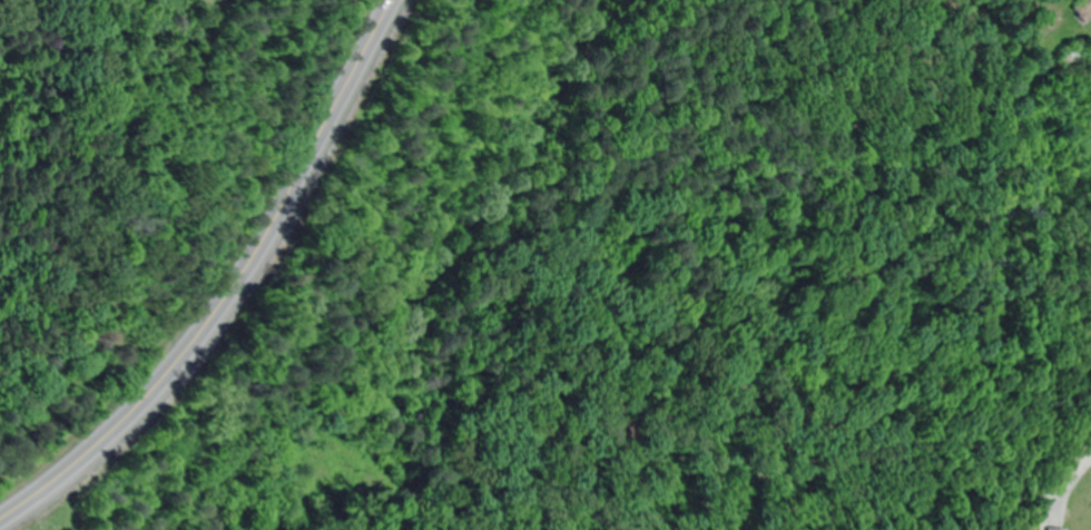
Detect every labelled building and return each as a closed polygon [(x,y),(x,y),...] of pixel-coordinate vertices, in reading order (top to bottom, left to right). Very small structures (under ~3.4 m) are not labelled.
[(1084,25),(1090,17),(1090,0),(1075,0),(1067,9),(1084,25)]
